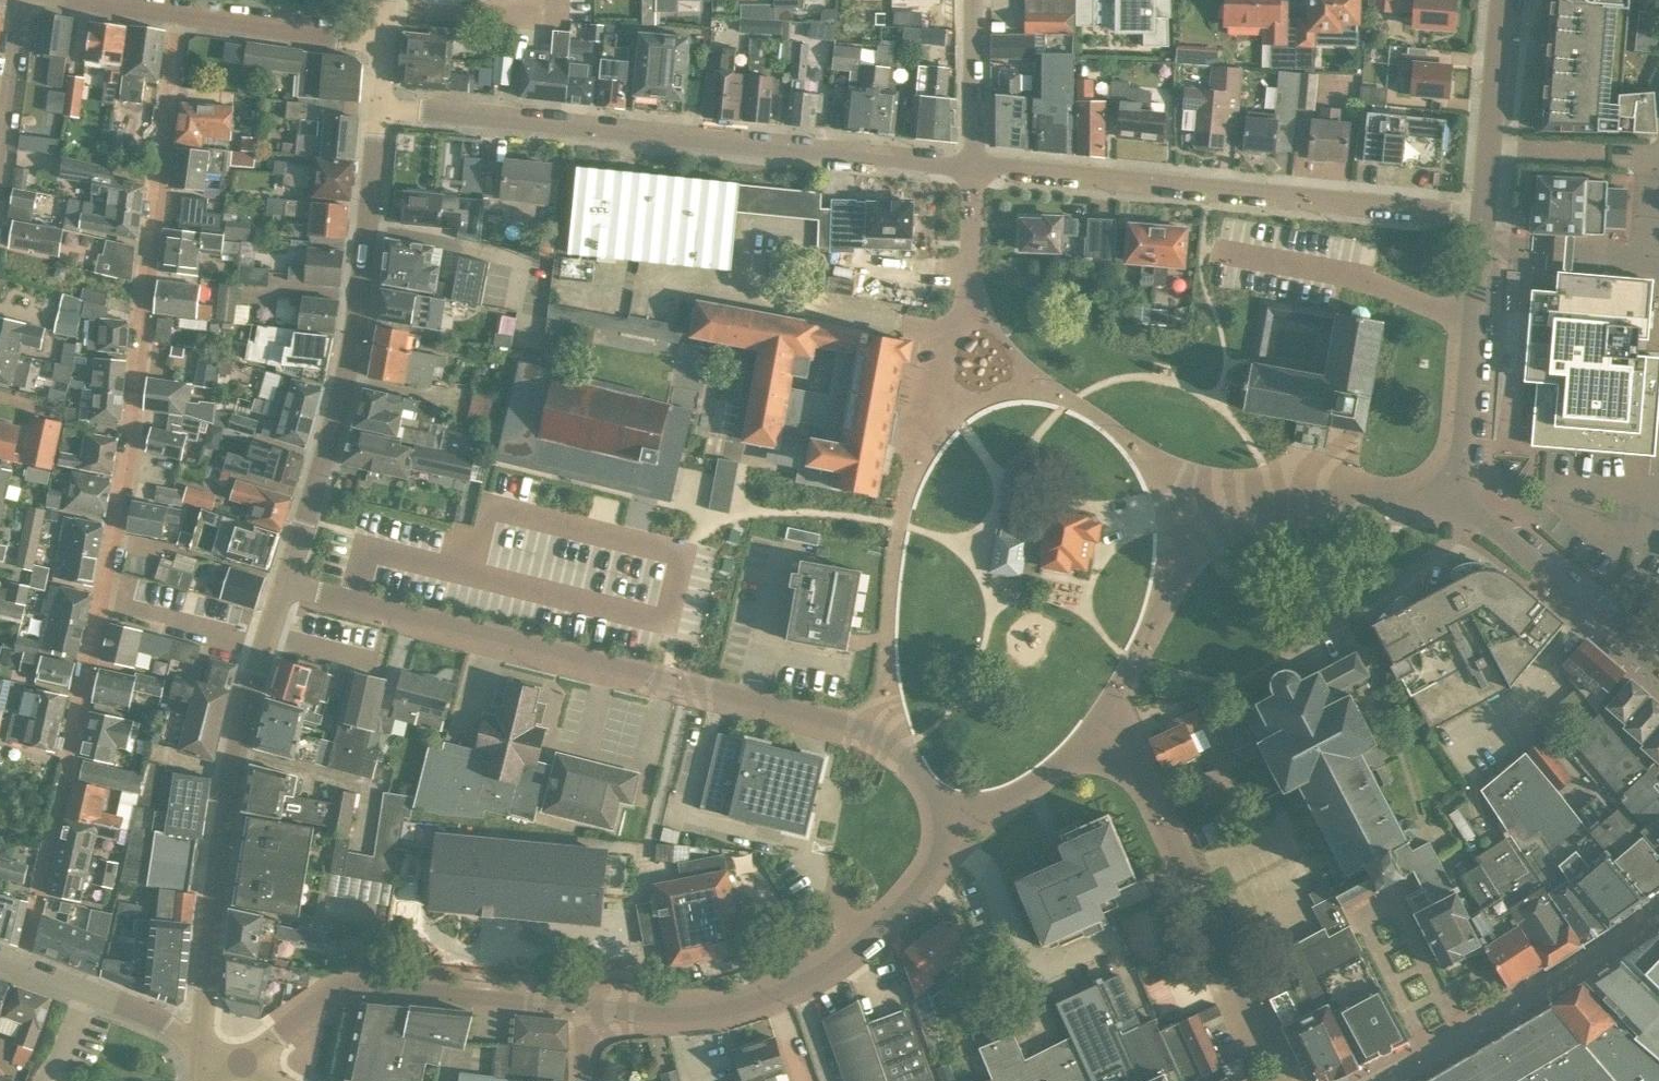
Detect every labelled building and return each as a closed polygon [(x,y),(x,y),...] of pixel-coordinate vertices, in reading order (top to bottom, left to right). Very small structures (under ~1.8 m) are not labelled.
[(658,11),(678,11),(678,0),(658,0),(658,11)] [(774,8),(804,8),(804,0),(774,0),(774,5),(774,8)] [(1027,34),(1037,34),(1075,34),(1075,32),(1075,26),(1075,0),(1027,0),(1027,34)] [(1093,0),(1075,0),(1075,26),(1092,26),(1093,0)] [(1155,0),(1118,0),(1117,32),(1143,32),(1143,47),(1169,47),(1169,18),(1155,18),(1155,0)] [(1295,69),(1298,19),(1288,18),(1288,0),(1226,0),(1225,28),(1262,28),(1262,44),(1270,44),(1269,69),(1295,69)] [(1295,69),(1305,69),(1305,72),(1315,72),(1316,48),(1317,38),(1336,38),(1340,43),(1352,43),(1357,39),(1357,24),(1359,24),(1359,0),(1311,0),(1310,19),(1298,19),(1295,69)] [(1367,8),(1376,9),(1376,11),(1393,12),(1394,5),(1415,7),(1414,26),(1454,29),(1456,0),(1367,0),(1367,8)] [(1541,131),(1619,133),(1619,132),(1647,133),(1658,133),(1654,92),(1650,92),(1622,94),(1630,0),(1552,0),(1541,131)] [(758,5),(758,18),(774,18),(774,8),(774,5),(758,5)] [(1639,11),(1635,51),(1655,53),(1657,25),(1652,25),(1653,12),(1639,11)] [(894,26),(905,26),(905,13),(894,12),(894,26)] [(51,54),(47,85),(62,87),(67,56),(73,19),(43,14),(37,52),(51,54)] [(643,17),(643,25),(656,25),(656,17),(643,17)] [(813,37),(838,37),(839,22),(813,21),(813,37)] [(107,66),(104,82),(108,82),(106,95),(117,97),(127,27),(91,22),(85,63),(107,66)] [(142,103),(145,81),(159,83),(166,33),(132,28),(127,60),(125,60),(123,78),(120,99),(118,99),(109,159),(118,161),(126,108),(139,110),(140,103),(142,103)] [(521,97),(566,102),(569,76),(567,76),(569,54),(571,31),(553,29),(552,36),(539,34),(527,43),(525,60),(521,97)] [(599,106),(623,108),(629,49),(616,48),(618,33),(606,32),(605,47),(599,106)] [(402,52),(401,59),(452,64),(454,38),(405,33),(403,53),(402,52)] [(632,109),(658,112),(666,37),(640,34),(632,109)] [(1035,55),(1037,55),(1037,34),(1027,34),(1027,35),(990,35),(990,59),(1035,60),(1035,55)] [(1037,34),(1037,55),(1045,55),(1044,100),(1035,100),(1034,150),(1073,154),(1074,56),(1075,34),(1037,34)] [(666,37),(658,112),(682,115),(690,39),(666,37)] [(763,59),(764,39),(764,37),(761,37),(752,37),(750,57),(744,121),(769,123),(772,93),(778,94),(779,79),(762,77),(764,59),(763,59)] [(780,61),(792,63),(795,38),(783,37),(782,40),(780,61)] [(795,38),(792,63),(794,63),(788,125),(814,128),(816,112),(821,112),(822,95),(805,93),(809,50),(818,51),(818,42),(819,39),(795,38)] [(297,98),(333,101),(360,103),(363,65),(356,57),(324,54),(303,51),(304,49),(268,45),(246,43),(245,44),(225,42),(223,61),(243,64),(243,66),(299,74),(297,98)] [(844,131),(869,133),(879,45),(877,45),(875,65),(861,64),(863,45),(834,44),(832,69),(850,70),(849,87),(844,131)] [(879,45),(869,133),(893,136),(898,93),(895,92),(896,80),(893,80),(895,67),(893,67),(895,46),(879,45)] [(723,46),(720,73),(709,72),(704,116),(740,120),(744,76),(734,75),(737,47),(723,46)] [(1222,63),(1222,48),(1181,47),(1180,62),(1222,63)] [(935,102),(935,139),(957,142),(956,101),(947,100),(949,68),(955,68),(955,54),(945,53),(944,66),(939,66),(935,102)] [(569,76),(566,102),(592,105),(596,67),(597,56),(569,54),(567,76),(569,76)] [(492,83),(510,84),(512,58),(495,56),(492,83)] [(1413,83),(1412,95),(1448,98),(1451,67),(1433,66),(1433,59),(1404,56),(1402,82),(1413,83)] [(452,64),(401,59),(401,66),(402,66),(400,85),(469,92),(471,76),(451,74),(452,64)] [(913,137),(935,139),(935,102),(939,66),(927,65),(924,98),(917,97),(913,137)] [(1211,65),(1208,91),(1187,89),(1185,109),(1199,111),(1195,144),(1224,147),(1229,99),(1240,100),(1243,68),(1211,65)] [(992,146),(1011,148),(1011,71),(1000,70),(1000,96),(992,95),(992,146)] [(1011,71),(1011,148),(1031,149),(1031,99),(1020,98),(1021,72),(1011,71)] [(1273,152),(1279,152),(1279,144),(1293,145),(1299,73),(1280,71),(1275,121),(1247,118),(1244,150),(1273,152)] [(1301,72),(1297,108),(1315,110),(1318,74),(1301,72)] [(84,77),(68,75),(63,116),(79,118),(84,77)] [(1077,156),(1105,156),(1106,102),(1093,102),(1093,78),(1077,78),(1078,102),(1077,156)] [(1163,134),(1164,117),(1165,114),(1162,114),(1149,113),(1151,92),(1128,89),(1128,84),(1111,82),(1111,102),(1121,104),(1118,136),(1128,137),(1137,138),(1155,140),(1155,143),(1161,144),(1165,140),(1166,134),(1163,134)] [(302,119),(303,112),(303,102),(287,101),(286,118),(302,119)] [(233,109),(181,104),(177,145),(202,147),(203,138),(230,140),(233,109)] [(1318,123),(1315,122),(1311,156),(1346,160),(1350,126),(1340,125),(1341,108),(1320,106),(1318,123)] [(1368,113),(1363,161),(1441,169),(1446,121),(1368,113)] [(323,157),(355,160),(358,119),(327,116),(325,136),(297,134),(296,143),(283,142),(283,153),(323,157)] [(38,158),(60,162),(61,156),(57,156),(60,139),(22,132),(19,148),(40,151),(38,158)] [(245,135),(245,150),(235,149),(235,164),(259,165),(260,135),(245,135)] [(206,173),(221,174),(218,194),(226,188),(228,175),(226,174),(229,149),(209,148),(209,154),(176,150),(172,188),(204,191),(206,173)] [(109,198),(108,207),(141,214),(145,187),(113,180),(116,164),(63,154),(60,177),(94,184),(93,194),(109,198)] [(469,155),(468,189),(486,190),(487,156),(469,155)] [(317,167),(286,164),(284,187),(311,190),(311,197),(350,201),(354,162),(318,158),(317,167)] [(506,161),(502,198),(547,203),(551,166),(506,161)] [(830,252),(831,211),(821,210),(822,194),(737,184),(577,169),(569,254),(638,261),(729,270),(734,211),(818,220),(818,250),(830,250),(830,252)] [(1535,207),(1534,232),(1568,233),(1576,233),(1605,235),(1606,226),(1625,226),(1627,191),(1607,190),(1607,182),(1539,179),(1538,207),(1535,207)] [(36,191),(13,186),(10,204),(33,208),(36,191)] [(407,193),(405,224),(460,228),(461,212),(443,210),(444,197),(407,193)] [(183,209),(181,227),(182,227),(182,226),(223,230),(225,215),(208,213),(210,199),(192,197),(191,210),(183,209)] [(141,214),(108,207),(107,212),(100,211),(101,206),(64,198),(63,204),(69,206),(65,225),(138,241),(141,214)] [(312,219),(310,236),(346,239),(349,208),(268,200),(267,215),(312,219)] [(854,212),(831,211),(830,252),(854,252),(854,247),(872,248),(877,249),(881,250),(887,248),(891,248),(892,238),(911,239),(911,237),(913,235),(914,233),(915,231),(915,227),(915,224),(914,222),(912,219),(912,203),(884,202),(884,206),(854,205),(854,212)] [(1023,246),(1023,251),(1061,252),(1062,235),(1077,235),(1078,221),(1062,220),(1062,219),(1047,218),(1047,222),(1024,221),(1023,236),(1021,235),(1020,246),(1023,246)] [(14,225),(8,226),(6,241),(11,245),(10,248),(40,253),(41,251),(60,254),(63,230),(14,222),(14,225)] [(1141,283),(1154,284),(1159,228),(1147,227),(1144,224),(1137,223),(1134,226),(1131,226),(1129,262),(1142,263),(1141,283)] [(166,229),(161,271),(198,276),(201,254),(211,255),(222,256),(224,241),(224,240),(225,233),(223,232),(223,231),(182,227),(181,227),(179,226),(178,231),(166,229)] [(1159,228),(1154,284),(1167,285),(1168,264),(1183,266),(1186,230),(1182,230),(1182,227),(1174,226),(1171,229),(1159,228)] [(1105,228),(1091,227),(1090,241),(1088,241),(1087,263),(1094,263),(1094,262),(1108,263),(1116,263),(1117,242),(1104,242),(1105,228)] [(1568,233),(1564,276),(1573,276),(1575,243),(1576,233),(1568,233)] [(454,286),(437,282),(442,251),(387,240),(382,283),(434,293),(434,297),(480,307),(489,262),(459,256),(454,286)] [(107,275),(132,281),(135,245),(115,242),(107,275)] [(288,283),(306,285),(341,288),(344,252),(309,249),(307,263),(290,262),(288,283)] [(938,281),(938,256),(902,256),(902,281),(938,281)] [(240,264),(238,282),(244,283),(268,286),(270,268),(254,266),(240,264)] [(1561,275),(1560,287),(1559,295),(1537,294),(1536,309),(1536,312),(1531,374),(1530,379),(1540,380),(1534,443),(1547,444),(1624,451),(1652,453),(1658,364),(1658,360),(1637,359),(1639,336),(1645,337),(1649,283),(1573,276),(1564,276),(1561,275)] [(825,292),(852,297),(855,281),(828,276),(825,292)] [(156,312),(210,319),(212,305),(199,303),(201,288),(160,282),(156,312)] [(220,283),(216,320),(239,323),(241,304),(244,285),(237,284),(220,283)] [(431,298),(418,296),(383,290),(378,320),(426,329),(431,298)] [(82,315),(85,316),(88,301),(63,293),(54,333),(78,337),(82,315)] [(338,303),(303,298),(291,297),(290,306),(302,307),(299,329),(335,333),(338,303)] [(1133,320),(1150,322),(1152,301),(1135,300),(1133,320)] [(88,301),(85,316),(91,317),(88,345),(76,343),(75,353),(95,354),(96,351),(127,353),(129,322),(107,320),(108,308),(88,301)] [(548,319),(569,324),(601,330),(601,328),(678,343),(681,325),(628,315),(627,319),(550,304),(548,318),(548,319)] [(798,482),(873,496),(877,474),(883,445),(888,446),(889,438),(884,437),(898,361),(907,363),(911,343),(819,326),(726,309),(699,304),(693,338),(762,351),(745,443),(803,453),(799,475),(798,482)] [(1153,321),(1172,321),(1172,307),(1153,307),(1153,321)] [(1246,375),(1242,398),(1245,399),(1243,410),(1296,420),(1295,425),(1296,425),(1293,438),(1293,443),(1325,449),(1328,431),(1329,431),(1330,426),(1332,415),(1354,419),(1358,397),(1369,399),(1383,322),(1338,314),(1327,378),(1251,364),(1249,375),(1246,375)] [(155,341),(171,343),(174,318),(158,316),(155,341)] [(19,355),(19,354),(22,345),(40,349),(45,328),(26,324),(0,318),(0,351),(19,355)] [(540,357),(564,362),(569,324),(548,319),(541,355),(540,357)] [(302,377),(301,379),(324,385),(333,338),(298,334),(298,332),(260,327),(258,341),(248,340),(245,360),(278,366),(278,369),(302,377)] [(404,383),(431,388),(437,356),(412,351),(405,350),(409,333),(378,327),(369,377),(404,383)] [(498,329),(495,345),(510,348),(514,332),(498,329)] [(0,351),(0,382),(25,388),(33,358),(19,354),(19,355),(0,351)] [(198,354),(194,386),(213,388),(218,357),(198,354)] [(68,388),(84,390),(122,394),(125,361),(95,359),(93,380),(69,378),(68,388)] [(520,361),(498,453),(659,491),(657,498),(671,502),(676,478),(672,477),(675,465),(677,465),(690,411),(557,379),(560,371),(520,361)] [(267,401),(263,413),(268,415),(268,416),(284,421),(286,411),(315,420),(324,390),(282,377),(274,403),(267,401)] [(149,379),(145,411),(188,417),(192,385),(149,379)] [(474,386),(468,412),(491,417),(497,392),(474,386)] [(122,394),(84,390),(81,420),(120,423),(122,394)] [(488,438),(447,428),(448,425),(432,422),(435,408),(434,405),(365,390),(357,428),(399,438),(398,441),(474,457),(474,456),(483,459),(488,438)] [(256,398),(252,410),(263,413),(267,401),(259,398),(256,398)] [(211,424),(253,436),(258,420),(231,412),(231,414),(215,409),(211,424)] [(268,416),(262,436),(306,449),(315,420),(286,411),(284,421),(268,416)] [(491,417),(468,412),(465,425),(488,430),(491,417)] [(28,465),(50,470),(62,422),(31,414),(22,454),(15,452),(21,428),(0,423),(0,457),(14,460),(28,464),(28,465)] [(167,433),(152,429),(147,452),(180,460),(185,439),(195,441),(198,429),(169,422),(167,433)] [(208,426),(203,446),(218,449),(222,430),(208,426)] [(401,447),(401,443),(353,432),(342,465),(409,479),(411,468),(469,481),(474,459),(446,453),(415,446),(414,450),(401,447)] [(83,455),(58,451),(56,465),(80,469),(112,474),(118,439),(86,434),(83,455)] [(269,466),(265,477),(295,486),(304,457),(253,442),(247,460),(269,466)] [(715,474),(709,508),(728,512),(737,462),(738,461),(718,458),(715,474)] [(50,470),(28,465),(25,477),(47,483),(50,470)] [(5,500),(11,470),(0,468),(0,499),(5,500)] [(73,472),(66,508),(105,516),(112,480),(73,472)] [(247,521),(281,532),(292,498),(236,480),(230,499),(251,506),(247,521)] [(154,501),(181,506),(184,490),(157,485),(154,501)] [(182,502),(202,508),(207,491),(187,485),(182,502)] [(134,502),(129,532),(162,538),(165,522),(178,524),(181,510),(134,502)] [(46,510),(44,509),(42,522),(57,525),(59,510),(47,507),(46,510)] [(1071,566),(1087,569),(1091,540),(1098,541),(1100,526),(1094,525),(1095,519),(1070,515),(1071,510),(1052,507),(1051,516),(1016,511),(1015,511),(1005,518),(1002,537),(999,536),(993,572),(1016,575),(1019,556),(1046,561),(1045,567),(1070,571),(1071,566)] [(196,534),(193,547),(267,570),(278,534),(203,511),(196,534)] [(65,516),(60,546),(98,555),(104,524),(65,516)] [(786,538),(818,545),(820,534),(788,527),(786,538)] [(176,542),(193,547),(196,534),(180,530),(176,542)] [(39,537),(22,534),(22,537),(20,545),(37,548),(38,541),(39,537)] [(34,559),(37,548),(20,545),(18,556),(34,559)] [(98,555),(60,546),(54,578),(92,585),(98,555)] [(799,574),(792,572),(790,587),(796,588),(787,640),(847,651),(850,634),(850,631),(851,631),(862,571),(822,564),(801,560),(799,574)] [(1473,561),(1470,561),(1466,561),(1459,560),(1464,570),(1370,621),(1379,638),(1427,727),(1508,683),(1567,622),(1560,615),(1518,578),(1515,576),(1511,574),(1505,571),(1498,568),(1495,566),(1488,564),(1481,563),(1473,561)] [(33,563),(29,585),(31,585),(31,587),(45,590),(50,567),(33,563)] [(167,583),(189,591),(193,579),(194,575),(172,568),(167,583)] [(193,579),(189,591),(206,596),(219,600),(220,599),(255,609),(264,579),(231,569),(226,587),(210,582),(210,584),(193,579)] [(26,609),(31,587),(31,585),(29,585),(11,580),(9,588),(0,586),(0,603),(26,609)] [(53,586),(46,616),(84,625),(91,595),(53,586)] [(23,619),(26,609),(0,603),(0,614),(23,619)] [(18,635),(14,650),(20,651),(23,652),(37,655),(38,654),(39,646),(78,655),(84,625),(46,616),(41,640),(19,635),(18,635)] [(175,641),(111,625),(102,661),(135,669),(136,665),(148,668),(152,656),(170,661),(170,660),(171,660),(175,641)] [(176,639),(175,641),(171,660),(197,666),(202,646),(176,639)] [(1588,640),(1565,666),(1573,673),(1568,679),(1596,711),(1602,705),(1602,704),(1613,691),(1610,688),(1624,672),(1601,652),(1588,640)] [(1330,887),(1335,896),(1341,906),(1375,888),(1376,888),(1375,892),(1379,894),(1380,889),(1390,883),(1401,877),(1407,879),(1408,875),(1406,874),(1404,873),(1397,860),(1399,854),(1396,849),(1407,844),(1409,847),(1412,846),(1410,842),(1411,841),(1410,841),(1415,839),(1414,838),(1419,835),(1419,827),(1415,820),(1409,817),(1404,820),(1403,819),(1399,821),(1391,806),(1396,804),(1394,801),(1390,803),(1382,789),(1386,787),(1385,783),(1381,785),(1373,772),(1386,766),(1377,747),(1379,745),(1352,694),(1349,695),(1346,690),(1370,677),(1357,651),(1301,680),(1296,674),(1293,673),(1289,671),(1282,672),(1281,673),(1278,676),(1276,680),(1274,685),(1274,689),(1274,693),(1275,695),(1244,712),(1260,742),(1259,744),(1285,795),(1287,794),(1296,813),(1309,806),(1316,819),(1313,820),(1315,824),(1318,822),(1326,837),(1323,838),(1324,842),(1327,839),(1335,854),(1331,855),(1333,859),(1337,858),(1344,872),(1341,874),(1343,877),(1346,875),(1347,876),(1348,876),(1349,877),(1330,887)] [(23,652),(19,670),(39,675),(37,681),(70,689),(75,664),(43,657),(37,655),(23,652)] [(166,679),(162,698),(163,696),(185,702),(184,705),(193,707),(181,749),(213,761),(225,713),(238,667),(211,659),(204,685),(169,675),(167,679),(166,679)] [(330,697),(331,697),(336,675),(327,672),(329,667),(312,663),(310,668),(279,659),(270,694),(299,702),(298,708),(324,716),(330,697)] [(134,689),(162,698),(166,679),(135,671),(134,676),(100,669),(93,702),(129,710),(134,689)] [(336,715),(340,721),(352,676),(337,672),(336,675),(331,697),(340,700),(336,715)] [(334,743),(328,768),(374,780),(381,751),(368,748),(373,730),(380,707),(379,707),(386,682),(354,674),(354,676),(352,676),(340,721),(334,743)] [(402,674),(395,703),(445,715),(452,686),(402,674)] [(3,711),(4,711),(8,711),(14,681),(0,678),(0,710),(3,711)] [(1596,711),(1600,715),(1604,719),(1610,712),(1614,715),(1625,725),(1622,728),(1642,745),(1640,748),(1655,761),(1658,764),(1651,773),(1654,777),(1658,771),(1658,703),(1651,696),(1650,697),(1649,695),(1650,694),(1641,687),(1640,686),(1631,678),(1630,679),(1606,707),(1602,704),(1602,705),(1596,711)] [(429,745),(413,808),(440,815),(483,819),(486,811),(534,823),(538,807),(542,808),(551,769),(537,766),(547,731),(534,727),(535,721),(541,723),(544,708),(534,705),(539,689),(510,681),(506,698),(496,696),(494,705),(499,707),(497,718),(484,715),(474,757),(444,749),(429,745)] [(1575,688),(1575,689),(1556,706),(1555,706),(1564,716),(1584,698),(1575,688)] [(13,712),(12,713),(61,725),(68,697),(39,691),(33,716),(13,712)] [(322,726),(324,716),(298,708),(269,700),(264,716),(302,727),(303,721),(322,726)] [(396,711),(380,707),(373,730),(390,735),(396,711)] [(1197,753),(1188,732),(1202,726),(1203,725),(1202,723),(1212,718),(1229,753),(1251,742),(1239,715),(1236,708),(1235,707),(1219,715),(1217,709),(1212,712),(1199,718),(1197,711),(1181,718),(1167,725),(1170,731),(1151,740),(1156,752),(1164,769),(1181,761),(1183,764),(1195,759),(1193,755),(1197,753)] [(91,712),(81,756),(113,764),(118,747),(127,749),(131,735),(137,737),(140,724),(91,712)] [(61,725),(12,713),(6,741),(55,752),(61,725)] [(1572,739),(1622,796),(1620,798),(1646,828),(1641,832),(1658,851),(1658,782),(1658,781),(1654,777),(1651,773),(1608,724),(1604,719),(1600,715),(1572,739)] [(300,735),(302,727),(264,716),(256,748),(308,762),(315,739),(300,735)] [(1559,721),(1549,730),(1554,737),(1565,728),(1559,721)] [(718,732),(700,809),(806,834),(824,758),(718,732)] [(315,764),(328,768),(334,743),(322,739),(315,764)] [(1540,739),(1525,752),(1556,791),(1572,777),(1540,739)] [(1498,817),(1504,827),(1515,820),(1525,835),(1539,825),(1553,845),(1561,868),(1570,879),(1570,880),(1609,927),(1613,925),(1637,906),(1647,899),(1646,898),(1647,897),(1591,832),(1589,834),(1585,826),(1556,791),(1525,752),(1481,790),(1498,817)] [(551,769),(542,808),(545,809),(544,811),(612,829),(619,800),(631,803),(638,775),(572,758),(558,754),(554,770),(551,769)] [(85,762),(80,780),(139,794),(143,776),(85,762)] [(245,811),(326,826),(325,833),(347,838),(356,795),(333,790),(330,805),(294,797),(298,778),(252,765),(245,811)] [(160,802),(207,809),(212,778),(165,771),(160,802)] [(74,783),(66,818),(99,826),(99,825),(118,829),(121,816),(102,811),(106,791),(74,783)] [(1658,888),(1658,857),(1642,837),(1637,842),(1626,829),(1630,825),(1617,810),(1613,814),(1597,795),(1580,810),(1595,829),(1591,832),(1647,897),(1658,888)] [(131,835),(197,844),(198,839),(203,839),(207,809),(160,802),(159,809),(137,806),(131,833),(131,835)] [(385,807),(383,820),(404,823),(407,810),(385,807)] [(1043,945),(1114,915),(1123,911),(1122,908),(1116,892),(1123,889),(1122,887),(1121,885),(1121,884),(1137,876),(1108,808),(1058,830),(1057,830),(1061,840),(1056,842),(1063,857),(1056,860),(1015,880),(1043,945)] [(310,827),(248,816),(233,906),(295,916),(310,827)] [(96,835),(129,842),(131,835),(131,833),(118,829),(99,825),(99,826),(66,818),(61,838),(82,843),(80,851),(92,853),(96,835)] [(383,820),(380,833),(402,836),(404,823),(383,820)] [(1510,835),(1478,856),(1488,872),(1486,873),(1542,963),(1545,968),(1609,927),(1570,880),(1570,879),(1561,868),(1553,845),(1539,825),(1525,835),(1515,820),(1504,827),(1510,835)] [(380,833),(378,846),(400,849),(402,836),(380,833)] [(161,888),(161,889),(189,893),(197,844),(131,835),(129,842),(121,877),(120,883),(161,888)] [(438,835),(431,914),(605,929),(612,851),(438,835)] [(97,872),(116,876),(119,862),(91,855),(92,853),(80,851),(82,843),(61,838),(55,866),(87,873),(88,870),(96,872),(95,875),(97,875),(97,872)] [(344,876),(348,854),(350,841),(337,839),(335,850),(333,862),(331,874),(344,876)] [(1406,874),(1417,868),(1426,886),(1407,896),(1414,909),(1416,912),(1414,913),(1443,968),(1464,957),(1462,954),(1480,945),(1465,916),(1468,915),(1439,858),(1434,849),(1429,839),(1413,847),(1412,846),(1409,847),(1407,844),(1396,849),(1399,854),(1397,860),(1404,873),(1406,874)] [(656,859),(688,862),(689,846),(657,843),(656,859)] [(376,859),(396,862),(398,862),(400,849),(378,846),(376,859)] [(348,854),(344,876),(359,878),(362,856),(348,854)] [(681,879),(654,885),(658,903),(638,907),(645,944),(665,940),(670,967),(743,952),(724,855),(678,864),(681,879)] [(362,856),(359,878),(393,884),(396,862),(376,859),(362,856)] [(1488,872),(1478,856),(1475,857),(1479,864),(1459,876),(1481,909),(1469,917),(1484,946),(1482,948),(1491,962),(1507,987),(1542,963),(1486,873),(1488,872)] [(24,885),(29,865),(0,857),(0,878),(24,885)] [(81,901),(87,873),(55,866),(48,894),(81,901)] [(113,888),(116,876),(97,872),(97,875),(95,875),(93,883),(113,888)] [(135,917),(154,920),(193,924),(196,893),(189,893),(161,889),(159,908),(119,901),(118,913),(135,917)] [(18,944),(29,902),(0,895),(0,939),(18,944)] [(1328,940),(1303,952),(1306,959),(1305,960),(1321,978),(1333,1002),(1330,1004),(1362,1065),(1409,1041),(1408,1038),(1407,1038),(1394,1014),(1391,1009),(1375,978),(1355,937),(1341,906),(1335,896),(1312,907),(1315,913),(1323,929),(1324,931),(1328,940)] [(69,914),(72,903),(61,901),(58,911),(69,914)] [(70,926),(61,961),(98,974),(105,940),(107,941),(112,913),(92,909),(87,933),(70,926)] [(225,952),(272,962),(277,938),(298,942),(298,940),(323,945),(325,931),(299,925),(299,929),(280,925),(281,922),(229,911),(225,952)] [(61,961),(70,926),(44,916),(35,952),(61,961)] [(190,946),(193,924),(154,920),(135,917),(134,931),(121,930),(120,936),(129,937),(129,939),(151,942),(190,946)] [(328,919),(325,931),(363,939),(365,927),(328,919)] [(925,939),(922,941),(948,970),(959,960),(974,995),(985,989),(957,926),(951,931),(944,922),(934,930),(930,929),(924,935),(925,939)] [(1658,932),(1620,959),(1622,961),(1658,995),(1658,932)] [(132,948),(130,961),(149,964),(188,968),(190,946),(151,942),(129,939),(129,942),(120,941),(119,947),(132,948)] [(948,970),(922,941),(921,942),(918,940),(911,945),(912,949),(908,952),(915,960),(907,968),(911,981),(906,984),(922,1028),(941,1021),(931,991),(927,987),(935,981),(948,970)] [(224,994),(228,1000),(236,1013),(261,1018),(264,1006),(269,980),(299,986),(308,987),(310,974),(272,966),(227,957),(224,994)] [(1255,968),(1271,1002),(1286,1032),(1288,1036),(1303,1066),(1302,1067),(1309,1080),(1329,1080),(1362,1065),(1330,1004),(1333,1002),(1321,978),(1305,960),(1283,971),(1277,959),(1276,958),(1257,967),(1255,968)] [(111,980),(111,981),(178,1006),(185,1001),(188,968),(149,964),(130,961),(120,960),(113,959),(111,980)] [(1622,961),(1620,959),(1586,981),(1637,1032),(1633,1037),(1637,1040),(1658,1059),(1658,995),(1622,961)] [(1055,1003),(1072,1035),(1093,1080),(1142,1080),(1122,1035),(1142,1025),(1141,1024),(1119,974),(1099,983),(1055,1003)] [(10,987),(8,986),(7,981),(0,979),(0,1013),(10,987)] [(1426,1080),(1658,1080),(1658,1059),(1637,1040),(1618,1021),(1615,1023),(1582,983),(1551,1004),(1552,1006),(1426,1080)] [(12,1062),(27,1067),(52,1000),(15,986),(4,1016),(21,1022),(14,1042),(18,1043),(12,1062)] [(882,1059),(868,1022),(866,1022),(858,1001),(822,1021),(844,1080),(890,1080),(882,1059)] [(427,1062),(439,1065),(444,1044),(465,1048),(473,1013),(363,1002),(346,1080),(423,1080),(427,1062)] [(1158,1032),(1182,1080),(1252,1080),(1241,1056),(1222,1065),(1203,1023),(1221,1014),(1216,1004),(1198,1013),(1159,1031),(1158,1032)] [(868,1022),(882,1059),(890,1080),(935,1080),(907,1008),(868,1022)] [(498,1077),(569,1080),(572,1016),(520,1014),(518,1042),(500,1042),(498,1077)] [(1158,1032),(1152,1019),(1141,1024),(1142,1025),(1122,1035),(1142,1080),(1182,1080),(1158,1032)] [(979,1048),(993,1080),(1093,1080),(1072,1035),(1025,1059),(1014,1034),(979,1048)] [(752,1044),(764,1080),(778,1080),(776,1076),(786,1073),(776,1040),(766,1043),(765,1040),(752,1044)] [(752,1044),(741,1047),(742,1050),(733,1053),(742,1080),(764,1080),(752,1044)] [(979,1048),(964,1053),(975,1080),(993,1080),(979,1048)] [(662,1080),(681,1080),(677,1067),(660,1073),(662,1080)] [(13,1078),(3,1075),(0,1071),(0,1080),(12,1080),(13,1078)]
